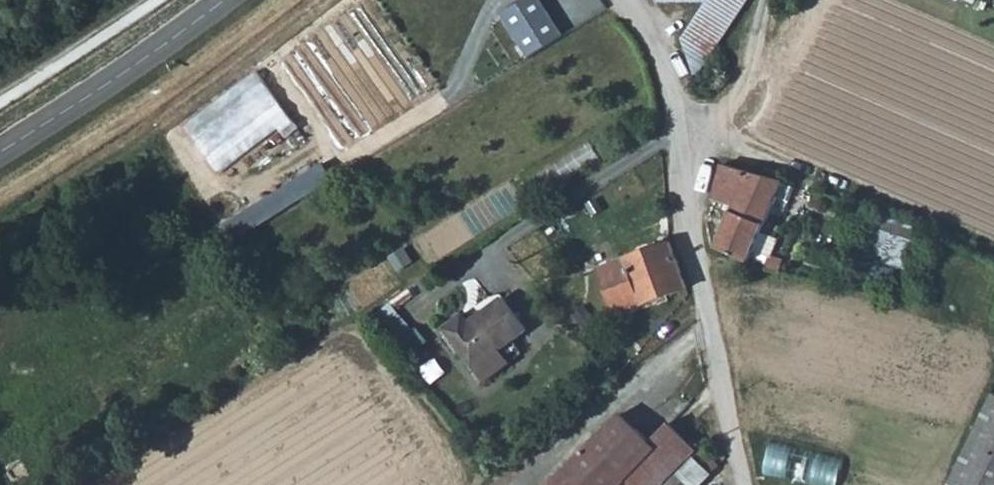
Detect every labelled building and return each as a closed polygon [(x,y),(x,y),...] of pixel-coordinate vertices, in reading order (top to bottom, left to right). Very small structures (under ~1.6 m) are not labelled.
[(661,8),(671,9),(708,14),(702,21),(683,45),(700,84),(707,73),(754,0),(657,0),(661,8)] [(821,210),(825,197),(726,167),(714,201),(735,208),(719,251),(754,266),(783,198),(821,210)] [(871,254),(917,271),(932,230),(887,213),(871,254)] [(619,314),(690,290),(672,242),(613,264),(602,268),(603,271),(619,314)] [(476,369),(503,349),(529,330),(505,298),(478,317),(480,320),(474,325),(466,314),(446,328),(476,369)] [(512,360),(503,349),(476,369),(486,381),(512,360)] [(957,484),(993,484),(993,407),(955,484),(957,484)] [(696,448),(667,422),(650,441),(620,414),(599,437),(555,484),(663,484),(696,448)] [(769,477),(819,484),(844,484),(849,453),(775,442),(769,477)] [(705,450),(671,484),(711,484),(725,471),(705,450)]
